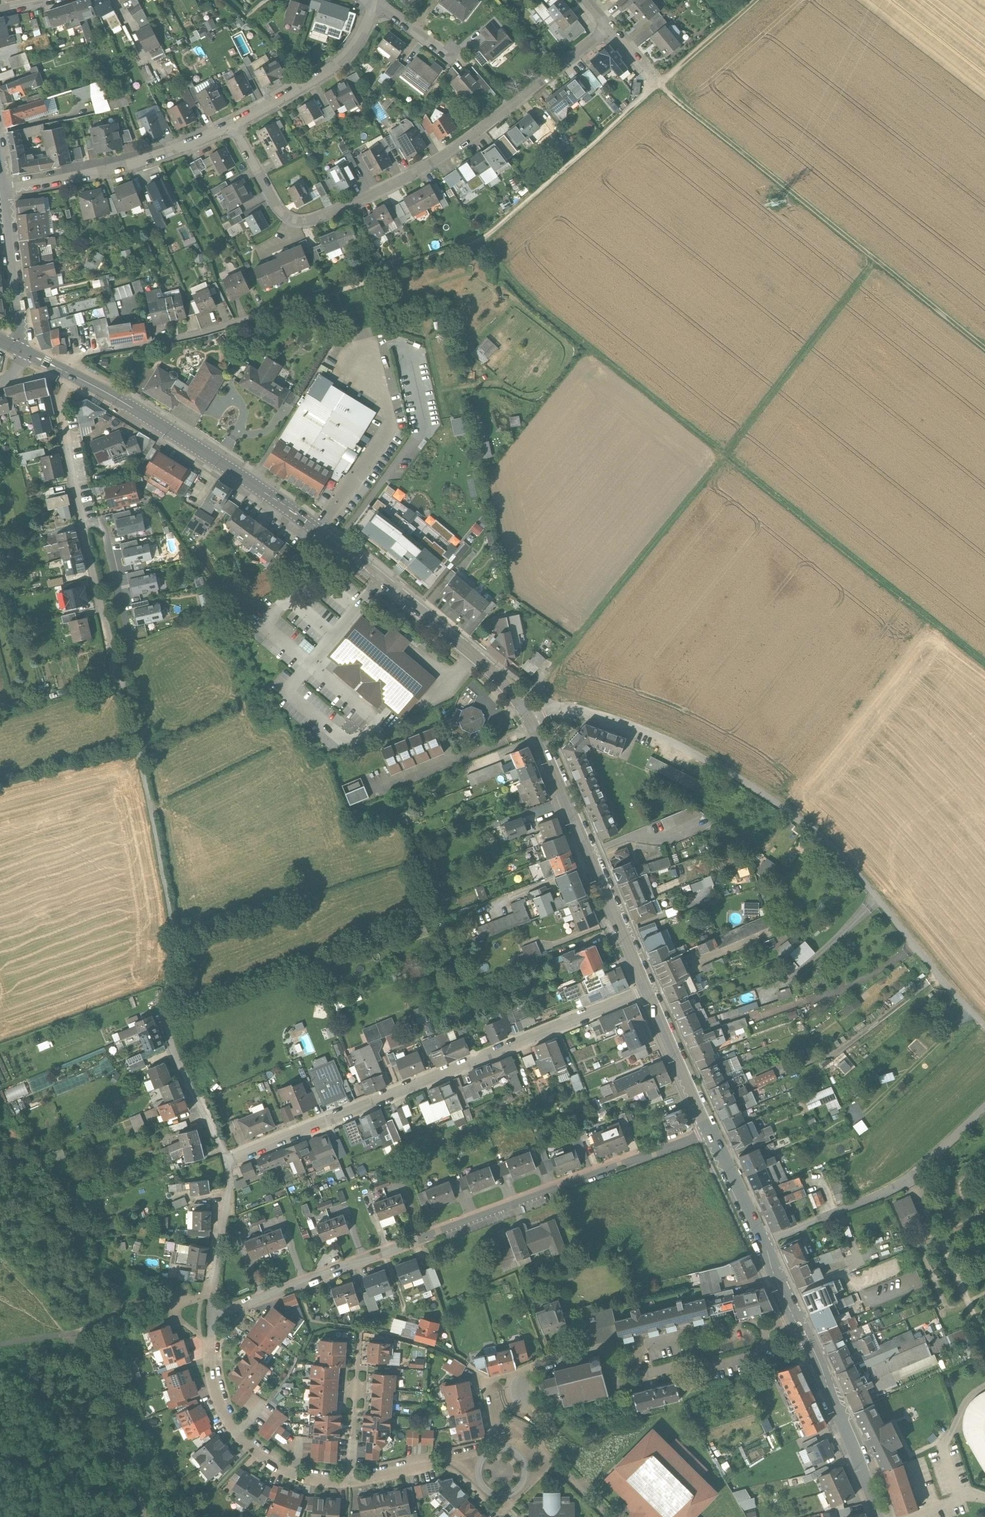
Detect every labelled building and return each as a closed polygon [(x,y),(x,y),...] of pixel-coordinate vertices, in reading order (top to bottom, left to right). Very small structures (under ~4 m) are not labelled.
[(74,4),(80,21),(86,19),(99,15),(93,0),(86,0),(74,4)] [(99,15),(100,18),(102,17),(106,15),(108,18),(116,14),(108,0),(93,0),(99,15)] [(477,0),(442,0),(439,3),(448,10),(449,9),(463,20),(471,10),(472,11),(479,2),(477,0)] [(548,11),(540,18),(547,27),(556,21),(569,10),(561,0),(560,1),(548,11)] [(547,3),(544,6),(548,11),(560,1),(560,0),(544,0),(547,3)] [(620,8),(629,19),(651,1),(650,0),(630,0),(621,8),(620,8)] [(651,1),(629,19),(638,30),(649,20),(658,13),(659,12),(651,1)] [(308,7),(292,2),(285,22),(301,27),(308,7)] [(142,9),(139,3),(136,5),(128,10),(136,22),(146,16),(142,9)] [(323,3),(322,3),(321,7),(315,23),(313,30),(328,35),(339,39),(342,30),(350,32),(353,21),(347,18),(348,13),(349,13),(350,10),(338,6),(338,8),(323,3)] [(74,4),(61,8),(66,23),(68,30),(73,28),(73,30),(82,27),(80,21),(74,4)] [(61,8),(47,13),(49,17),(52,28),(66,23),(61,8)] [(569,10),(556,21),(562,28),(558,31),(564,39),(565,38),(571,33),(567,28),(576,21),(577,20),(569,10)] [(658,13),(649,20),(653,25),(662,18),(658,13)] [(121,25),(116,14),(108,18),(106,19),(112,30),(121,25)] [(151,26),(146,16),(136,22),(142,30),(151,26)] [(52,28),(49,17),(43,19),(47,30),(52,28)] [(0,19),(0,39),(8,37),(8,35),(6,26),(5,18),(0,19)] [(207,21),(211,30),(219,27),(215,18),(207,21)] [(653,25),(649,28),(655,35),(668,25),(662,18),(653,25)] [(36,19),(31,21),(34,32),(39,30),(36,19)] [(92,38),(86,19),(80,21),(82,27),(86,40),(90,38),(92,38)] [(576,21),(567,28),(571,33),(580,26),(576,21)] [(489,24),(480,32),(484,37),(493,29),(489,24)] [(655,35),(651,38),(667,57),(680,46),(675,41),(678,38),(680,32),(675,26),(669,26),(668,25),(655,35)] [(142,30),(136,33),(146,52),(149,51),(160,44),(151,26),(142,30)] [(571,33),(565,38),(569,43),(584,31),(580,26),(571,33)] [(690,38),(685,32),(682,34),(675,26),(680,32),(678,38),(675,41),(680,46),(690,38)] [(497,33),(493,29),(484,37),(488,41),(480,48),(491,61),(513,43),(501,30),(497,33)] [(406,46),(389,33),(379,46),(396,59),(406,46)] [(0,39),(0,49),(16,44),(21,42),(19,34),(14,36),(8,37),(0,39)] [(166,57),(160,44),(149,51),(155,63),(166,57)] [(627,68),(610,48),(607,50),(606,49),(601,53),(612,67),(618,75),(627,68)] [(31,51),(8,59),(12,70),(13,70),(29,64),(35,62),(31,51)] [(612,67),(601,53),(591,62),(593,65),(601,74),(601,75),(612,67)] [(429,68),(416,57),(415,56),(406,68),(402,73),(403,74),(425,91),(442,69),(434,62),(429,68)] [(256,71),(255,72),(257,76),(263,87),(283,76),(284,78),(288,76),(282,66),(280,67),(277,61),(256,71)] [(394,61),(385,73),(392,78),(394,75),(401,66),(394,61)] [(256,71),(252,65),(247,68),(252,79),(257,76),(255,72),(256,71)] [(401,66),(394,75),(399,79),(403,74),(402,73),(406,68),(402,65),(401,66)] [(601,74),(593,65),(588,69),(596,78),(601,74)] [(155,81),(148,66),(140,71),(147,85),(155,81)] [(37,67),(31,69),(33,75),(39,73),(37,67)] [(252,79),(247,68),(241,71),(243,74),(242,74),(246,82),(252,79)] [(0,74),(0,79),(1,81),(15,76),(13,70),(12,70),(0,74)] [(480,87),(467,72),(461,77),(459,75),(452,81),(466,98),(480,87)] [(33,75),(19,80),(23,90),(24,90),(32,87),(33,89),(43,85),(39,73),(33,75)] [(356,73),(351,76),(356,86),(362,83),(356,73)] [(242,74),(227,83),(236,101),(252,93),(246,82),(242,74)] [(356,86),(351,76),(345,79),(347,83),(352,92),(352,91),(358,89),(356,86)] [(590,85),(582,76),(577,79),(585,89),(590,85)] [(576,78),(565,87),(575,100),(581,95),(582,96),(587,92),(585,89),(577,79),(576,78)] [(23,90),(19,80),(7,85),(11,95),(13,100),(26,96),(25,95),(24,91),(24,90),(23,90)] [(61,82),(53,85),(56,94),(65,91),(61,82)] [(107,101),(100,82),(71,91),(73,96),(76,95),(77,99),(87,100),(92,98),(96,113),(111,110),(107,101)] [(641,84),(632,82),(630,95),(638,96),(639,95),(640,92),(641,84)] [(347,83),(325,95),(330,105),(334,112),(345,106),(347,112),(359,105),(352,91),(352,92),(347,83)] [(7,85),(0,88),(0,90),(3,105),(13,102),(13,100),(11,95),(7,85)] [(198,95),(197,95),(200,100),(208,116),(226,107),(215,86),(198,95)] [(575,100),(565,87),(554,96),(553,97),(564,111),(565,110),(569,106),(568,105),(575,100)] [(194,88),(188,91),(194,103),(200,100),(197,95),(198,95),(194,88)] [(187,90),(180,94),(185,103),(186,103),(189,109),(196,105),(194,103),(188,91),(187,90)] [(45,99),(42,93),(34,96),(27,99),(28,105),(42,101),(42,100),(45,99)] [(564,111),(553,97),(554,96),(552,94),(546,99),(546,102),(550,107),(561,121),(566,118),(567,113),(565,110),(564,111)] [(129,95),(107,101),(111,110),(129,106),(129,104),(132,103),(129,95)] [(53,97),(45,99),(48,110),(25,118),(26,123),(58,112),(53,97)] [(28,105),(4,111),(7,128),(13,126),(13,127),(26,123),(25,118),(48,110),(45,99),(42,100),(42,101),(28,105)] [(314,100),(299,109),(307,124),(313,120),(315,123),(323,118),(324,118),(320,111),(314,100)] [(185,103),(168,112),(177,129),(195,120),(189,109),(186,103),(185,103)] [(334,112),(330,105),(325,108),(331,118),(336,116),(334,112)] [(561,121),(550,107),(545,111),(557,125),(561,121)] [(331,118),(325,108),(320,111),(324,118),(323,118),(325,122),(331,118)] [(446,115),(436,110),(429,122),(432,126),(431,126),(435,132),(439,139),(455,129),(447,115),(446,115)] [(162,113),(156,115),(159,123),(160,122),(161,125),(167,123),(162,113)] [(548,128),(535,113),(530,117),(539,128),(543,132),(548,128)] [(156,115),(138,121),(145,142),(164,135),(161,125),(160,122),(159,123),(156,115)] [(530,117),(529,115),(518,124),(528,137),(539,128),(530,117)] [(426,116),(421,124),(429,135),(435,132),(431,126),(432,126),(429,122),(426,116)] [(280,120),(258,132),(275,163),(287,156),(282,148),(287,145),(279,130),(283,128),(280,120)] [(424,131),(416,120),(411,123),(415,129),(418,134),(424,131)] [(528,137),(518,124),(506,134),(507,135),(514,145),(516,147),(528,137)] [(41,125),(8,133),(11,152),(23,150),(22,142),(26,141),(28,138),(27,137),(43,133),(41,125)] [(117,125),(104,127),(109,150),(122,148),(121,144),(119,133),(117,125)] [(104,127),(92,130),(93,137),(95,149),(96,153),(109,150),(104,127)] [(63,128),(43,133),(47,148),(66,143),(66,142),(63,128)] [(415,129),(398,139),(402,145),(399,147),(398,145),(396,146),(396,147),(395,148),(399,154),(401,153),(405,160),(426,148),(418,135),(418,134),(415,129)] [(129,131),(119,133),(121,144),(133,142),(129,131)] [(390,135),(384,139),(390,150),(395,148),(396,147),(396,146),(390,135)] [(514,145),(507,135),(502,139),(510,149),(514,145)] [(93,137),(85,139),(87,150),(95,149),(93,137)] [(384,139),(378,142),(380,145),(384,153),(390,150),(384,139)] [(78,140),(66,142),(66,143),(68,149),(79,146),(78,140)] [(66,143),(47,148),(49,158),(42,159),(42,160),(34,162),(33,156),(24,157),(23,150),(11,152),(14,175),(52,168),(71,164),(70,161),(68,151),(68,149),(66,143)] [(494,144),(481,153),(497,175),(497,176),(511,166),(494,144)] [(384,153),(380,145),(362,155),(373,176),(391,166),(384,153)] [(81,148),(68,151),(70,161),(83,158),(81,148)] [(225,148),(211,156),(220,174),(235,166),(225,148)] [(358,166),(350,152),(345,155),(352,169),(358,166)] [(481,153),(469,161),(484,184),(497,175),(481,153)] [(287,156),(275,163),(278,168),(290,162),(287,156)] [(207,168),(201,159),(196,161),(201,171),(207,168)] [(357,182),(345,159),(336,164),(338,169),(331,173),(333,177),(336,184),(335,185),(338,192),(357,182)] [(196,161),(189,165),(196,178),(203,174),(201,171),(196,161)] [(484,184),(469,161),(456,170),(462,178),(472,192),(484,184)] [(456,170),(444,178),(450,189),(461,181),(460,180),(462,178),(456,170)] [(333,177),(326,181),(330,188),(335,185),(336,184),(333,177)] [(161,180),(147,186),(155,204),(159,211),(172,205),(161,180)] [(225,189),(222,191),(222,192),(232,209),(252,198),(243,180),(225,189)] [(133,182),(115,189),(117,194),(122,206),(123,211),(142,204),(133,182)] [(311,201),(301,183),(289,190),(298,208),(311,201)] [(321,183),(315,186),(321,197),(321,196),(322,198),(328,195),(321,183)] [(222,184),(212,189),(215,195),(222,192),(222,191),(225,189),(222,184)] [(436,185),(431,187),(437,198),(442,195),(436,185)] [(431,187),(430,186),(417,193),(425,207),(432,203),(433,205),(439,202),(437,198),(431,187)] [(101,190),(81,195),(85,215),(92,214),(93,217),(109,213),(106,202),(106,200),(103,200),(101,190)] [(425,207),(417,193),(404,200),(404,202),(410,212),(412,216),(418,213),(417,211),(425,207)] [(117,194),(111,196),(113,201),(116,208),(122,206),(117,194)] [(44,198),(35,199),(35,200),(36,211),(35,211),(36,213),(44,212),(45,212),(44,198)] [(35,200),(17,202),(18,213),(35,211),(36,211),(35,200)] [(113,201),(106,202),(109,213),(109,215),(117,213),(116,208),(113,201)] [(410,212),(404,202),(399,204),(405,215),(410,212)] [(159,211),(155,204),(149,207),(152,214),(155,221),(162,218),(159,211)] [(387,209),(385,205),(373,212),(375,215),(381,227),(393,220),(387,209)] [(398,217),(392,205),(387,209),(393,220),(398,217)] [(240,207),(227,214),(230,220),(243,213),(240,207)] [(45,212),(44,212),(45,218),(51,217),(51,219),(58,218),(58,215),(55,215),(55,210),(45,212)] [(36,213),(34,214),(36,239),(45,238),(48,238),(45,218),(44,212),(36,213)] [(260,212),(247,218),(255,235),(269,228),(260,212)] [(34,214),(18,215),(21,241),(36,239),(34,214)] [(381,227),(375,215),(365,220),(369,229),(374,240),(385,234),(381,227)] [(352,226),(335,233),(341,247),(358,241),(352,226)] [(374,240),(369,229),(363,231),(369,246),(375,243),(374,240)] [(335,233),(321,239),(327,253),(341,247),(335,233)] [(45,238),(36,239),(37,248),(46,246),(45,238)] [(48,238),(45,238),(46,246),(56,245),(55,238),(48,238)] [(36,239),(21,241),(24,269),(39,265),(37,248),(36,239)] [(306,241),(299,243),(301,247),(305,255),(311,252),(306,241)] [(301,247),(277,256),(279,260),(285,276),(309,266),(305,255),(301,247)] [(317,250),(311,252),(315,263),(321,261),(317,250)] [(62,261),(55,263),(56,266),(57,272),(68,269),(65,260),(62,261)] [(285,276),(279,260),(255,269),(263,289),(287,279),(285,276)] [(44,265),(24,270),(28,293),(38,290),(39,290),(38,279),(37,276),(45,274),(44,269),(44,265)] [(242,273),(223,282),(231,298),(238,295),(239,296),(250,290),(242,273)] [(54,276),(50,277),(52,287),(52,288),(57,288),(61,287),(60,282),(59,279),(55,280),(54,276)] [(50,277),(38,279),(39,290),(44,289),(52,287),(50,277)] [(74,279),(60,282),(61,287),(69,286),(75,284),(74,279)] [(140,280),(132,283),(136,295),(144,292),(140,280)] [(38,290),(28,293),(31,310),(41,307),(40,299),(38,290)] [(210,290),(194,296),(201,312),(216,306),(212,297),(210,290)] [(217,295),(212,297),(216,306),(221,304),(217,295)] [(180,296),(165,299),(166,301),(170,321),(185,317),(182,305),(180,296)] [(165,299),(149,303),(154,324),(170,321),(166,301),(165,299)] [(190,303),(182,305),(185,317),(195,315),(190,303)] [(41,307),(31,310),(33,323),(47,320),(50,319),(49,316),(47,309),(46,306),(41,307)] [(54,308),(47,309),(49,316),(55,314),(54,308)] [(49,330),(44,331),(45,333),(37,335),(43,349),(53,347),(50,332),(58,330),(59,330),(70,327),(76,326),(73,316),(47,322),(49,330)] [(100,325),(94,326),(97,339),(110,336),(108,327),(106,318),(99,320),(100,325)] [(47,320),(33,323),(37,335),(45,333),(44,331),(49,330),(47,322),(47,320)] [(131,323),(108,327),(110,336),(112,344),(134,341),(131,326),(131,323)] [(144,324),(131,326),(134,341),(134,343),(147,341),(144,324)] [(150,333),(146,324),(144,324),(147,341),(152,341),(150,333)] [(58,330),(50,332),(53,347),(61,346),(60,339),(59,330),(58,330)] [(69,337),(60,339),(61,346),(70,344),(69,337)] [(61,346),(53,347),(54,354),(66,353),(67,346),(70,346),(70,344),(61,346)] [(266,358),(257,372),(247,365),(246,367),(249,369),(239,384),(278,409),(283,401),(289,392),(272,381),(280,367),(266,358)] [(205,362),(190,387),(181,402),(202,415),(227,375),(205,362)] [(307,396),(280,440),(332,472),(329,477),(337,482),(350,461),(351,461),(356,454),(352,451),(375,414),(332,387),(321,404),(334,383),(320,374),(307,396)] [(173,387),(154,375),(145,390),(164,402),(165,402),(174,387),(173,387)] [(46,379),(24,384),(28,400),(29,407),(38,405),(51,401),(46,379)] [(190,387),(177,380),(173,387),(174,387),(165,402),(164,402),(163,403),(172,408),(175,403),(179,405),(181,401),(181,402),(190,387)] [(24,384),(16,386),(20,402),(28,400),(24,384)] [(16,386),(3,389),(4,394),(7,405),(20,402),(16,386)] [(289,392),(283,401),(293,408),(299,398),(289,392)] [(0,396),(0,414),(8,412),(7,405),(4,394),(0,396)] [(88,400),(75,403),(77,415),(90,412),(89,412),(96,410),(98,407),(88,400)] [(51,401),(38,405),(38,408),(30,410),(30,413),(38,411),(39,413),(48,411),(49,416),(54,415),(51,401)] [(48,411),(39,413),(38,411),(30,413),(36,434),(53,429),(49,416),(48,411)] [(120,431),(98,440),(90,443),(98,463),(113,457),(115,463),(130,457),(130,456),(129,456),(128,451),(124,442),(120,431)] [(150,439),(139,432),(136,437),(141,451),(145,445),(150,439)] [(136,437),(124,442),(128,451),(129,456),(130,456),(141,451),(136,437)] [(150,439),(145,445),(151,449),(155,442),(150,439)] [(316,497),(329,477),(332,472),(280,440),(264,466),(270,469),(269,470),(285,480),(285,479),(316,497)] [(44,448),(18,454),(21,465),(27,464),(27,460),(42,457),(46,456),(44,448)] [(190,470),(158,451),(151,462),(144,473),(145,473),(152,477),(149,483),(165,492),(168,487),(175,492),(176,492),(183,481),(185,477),(190,470)] [(46,456),(42,457),(45,471),(41,472),(43,481),(63,476),(58,454),(46,456)] [(145,458),(137,471),(144,475),(145,473),(144,473),(151,462),(145,458)] [(218,480),(205,500),(216,507),(221,510),(227,499),(233,490),(227,486),(224,484),(218,480)] [(191,486),(183,481),(176,492),(175,492),(174,493),(181,497),(185,496),(191,486)] [(133,484),(107,490),(112,507),(137,501),(133,484)] [(389,555),(429,588),(447,567),(444,565),(457,549),(392,497),(395,491),(388,486),(372,507),(369,505),(352,527),(389,555)] [(54,487),(27,493),(29,500),(44,496),(55,493),(54,487)] [(55,493),(44,496),(47,510),(58,508),(60,516),(54,517),(55,522),(50,523),(51,529),(55,528),(73,524),(71,518),(72,518),(69,504),(70,504),(67,494),(66,494),(65,491),(55,493)] [(233,502),(227,499),(221,510),(226,513),(233,502)] [(205,500),(188,527),(200,535),(205,527),(206,528),(212,519),(210,517),(215,508),(220,511),(221,510),(216,507),(205,500)] [(239,507),(233,502),(226,513),(232,517),(238,509),(239,507)] [(267,528),(256,521),(255,522),(238,509),(232,517),(227,524),(232,527),(230,530),(236,535),(235,536),(251,548),(250,550),(261,557),(261,556),(269,562),(278,551),(284,543),(283,542),(266,529),(267,528)] [(142,514),(115,521),(119,535),(146,528),(142,514)] [(51,529),(47,530),(48,537),(46,537),(46,538),(57,536),(57,534),(55,528),(51,529)] [(76,530),(57,534),(57,536),(59,542),(78,538),(76,530)] [(46,538),(45,539),(47,545),(52,544),(59,542),(57,536),(46,538)] [(78,538),(59,542),(60,549),(62,558),(65,558),(82,554),(78,538)] [(284,543),(278,551),(286,557),(297,550),(284,541),(283,542),(284,543)] [(59,542),(52,544),(53,550),(60,549),(59,542)] [(47,545),(45,546),(47,552),(53,550),(52,544),(47,545)] [(148,544),(122,551),(126,565),(152,558),(148,544)] [(82,554),(65,558),(69,574),(74,573),(74,576),(78,575),(78,572),(85,571),(82,554)] [(452,570),(444,579),(449,583),(455,575),(457,573),(452,570)] [(155,574),(130,580),(134,594),(159,588),(155,574)] [(490,603),(455,575),(449,583),(440,594),(445,597),(444,598),(449,602),(449,601),(453,604),(451,606),(460,613),(462,611),(465,614),(465,615),(469,619),(470,618),(474,621),(483,611),(490,603)] [(77,582),(62,585),(64,591),(78,588),(77,582)] [(78,588),(64,591),(68,609),(88,604),(84,586),(78,588)] [(490,603),(483,611),(488,614),(496,604),(491,601),(490,603)] [(160,605),(135,610),(138,625),(164,619),(160,605)] [(73,614),(62,616),(63,624),(70,622),(74,621),(73,614)] [(74,621),(70,622),(75,642),(91,638),(87,618),(74,621)] [(393,628),(385,638),(362,618),(351,630),(355,633),(333,659),(340,665),(335,671),(377,707),(382,701),(402,718),(434,679),(401,651),(409,642),(393,628)] [(507,618),(495,620),(498,634),(501,633),(510,632),(509,627),(507,618)] [(513,626),(509,627),(510,632),(510,635),(523,633),(521,624),(513,626)] [(510,632),(501,633),(503,642),(500,643),(496,639),(487,650),(505,665),(510,664),(515,658),(510,635),(510,632)] [(302,645),(311,653),(317,646),(308,638),(302,645)] [(538,652),(530,661),(539,668),(547,659),(538,652)] [(481,711),(472,707),(463,711),(457,708),(452,719),(449,720),(455,735),(459,734),(469,738),(472,732),(481,728),(484,720),(481,711)] [(585,724),(578,732),(577,731),(570,739),(571,740),(563,749),(597,829),(601,839),(607,837),(608,838),(614,835),(613,834),(619,832),(614,821),(613,821),(611,816),(612,815),(603,796),(592,770),(593,770),(591,766),(590,766),(585,753),(591,746),(604,750),(604,751),(609,753),(610,752),(620,755),(626,738),(617,735),(617,734),(609,731),(608,732),(585,724)] [(434,728),(423,732),(424,733),(420,734),(409,738),(410,739),(406,740),(395,744),(392,746),(392,745),(381,750),(392,775),(402,770),(405,768),(406,769),(416,765),(416,764),(420,763),(430,759),(430,758),(434,757),(444,753),(434,728)] [(528,747),(511,754),(514,762),(517,768),(534,761),(528,747)] [(708,785),(651,756),(646,766),(702,795),(708,785)] [(534,761),(517,768),(519,773),(522,780),(539,773),(534,761)] [(514,762),(508,765),(511,770),(517,768),(514,762)] [(501,763),(467,776),(471,786),(500,775),(505,773),(503,769),(501,769),(500,768),(502,767),(503,767),(501,763)] [(503,767),(502,767),(503,769),(505,773),(511,770),(508,765),(503,767)] [(511,770),(505,773),(507,780),(514,777),(519,773),(517,768),(511,770)] [(539,773),(522,780),(525,788),(527,792),(544,785),(539,773)] [(544,785),(527,792),(529,797),(532,804),(549,798),(544,785)] [(364,786),(345,794),(350,806),(369,798),(364,786)] [(523,788),(507,794),(509,800),(514,798),(527,792),(525,788),(523,788)] [(527,792),(514,798),(517,804),(527,800),(529,797),(527,792)] [(694,805),(661,819),(666,830),(705,813),(694,805)] [(525,825),(530,823),(536,821),(534,814),(522,818),(525,825)] [(494,829),(500,826),(511,822),(509,817),(492,823),(494,829)] [(525,825),(522,818),(511,822),(500,826),(505,840),(533,829),(530,823),(525,825)] [(556,818),(539,824),(546,842),(563,835),(556,818)] [(546,842),(542,843),(549,860),(550,859),(570,852),(563,835),(546,842)] [(626,848),(614,853),(617,858),(610,861),(619,882),(636,876),(638,875),(635,870),(633,863),(632,861),(626,848)] [(570,852),(550,859),(556,875),(576,867),(570,852)] [(769,857),(763,867),(773,874),(779,863),(769,857)] [(669,858),(660,861),(662,868),(671,866),(669,858)] [(660,861),(648,864),(650,872),(662,868),(660,861)] [(648,864),(639,867),(639,869),(635,870),(638,875),(650,872),(648,864)] [(549,888),(545,890),(544,887),(528,893),(530,900),(535,898),(542,917),(569,906),(569,905),(588,896),(576,867),(556,875),(564,895),(553,900),(549,888)] [(636,876),(619,882),(628,903),(644,896),(636,876)] [(696,891),(707,886),(704,879),(693,883),(696,891)] [(486,884),(478,886),(482,898),(489,896),(486,884)] [(588,896),(569,905),(569,906),(572,913),(574,912),(577,920),(575,920),(579,931),(599,923),(588,897),(588,896)] [(644,896),(628,903),(630,910),(647,903),(644,896)] [(527,897),(510,904),(514,913),(519,926),(531,921),(523,903),(528,901),(527,897)] [(647,903),(630,910),(636,923),(656,914),(650,901),(647,903)] [(572,913),(569,906),(559,910),(562,917),(572,913)] [(514,913),(482,926),(487,938),(519,926),(514,913)] [(767,915),(714,938),(717,947),(719,951),(771,929),(767,915)] [(793,934),(778,947),(785,956),(801,943),(793,934)] [(774,936),(764,940),(766,945),(768,944),(769,947),(776,944),(774,936)] [(714,938),(697,945),(701,954),(717,947),(714,938)] [(536,942),(521,948),(524,954),(520,955),(522,962),(541,954),(536,942)] [(685,944),(674,948),(677,954),(679,953),(688,949),(685,944)] [(587,947),(576,952),(575,950),(554,959),(555,963),(557,967),(559,971),(560,974),(560,975),(581,967),(584,975),(602,967),(603,967),(594,945),(587,947)] [(674,948),(669,951),(666,945),(648,952),(654,964),(677,954),(674,948)] [(677,954),(654,964),(664,987),(689,976),(679,953),(677,954)] [(707,965),(696,970),(699,975),(710,971),(707,965)] [(602,967),(584,975),(587,981),(564,990),(569,1001),(579,997),(591,991),(594,990),(625,977),(620,967),(607,973),(607,974),(605,975),(602,967)] [(912,968),(902,976),(908,984),(918,976),(912,968)] [(664,987),(671,1002),(687,996),(698,992),(702,990),(700,984),(694,987),(689,976),(664,987)] [(625,977),(594,990),(591,991),(579,997),(582,1006),(629,987),(625,977)] [(845,1007),(851,1015),(884,989),(879,982),(845,1007)] [(792,987),(779,989),(781,998),(794,996),(792,987)] [(698,992),(687,996),(689,1000),(699,996),(698,994),(698,992)] [(687,996),(671,1002),(678,1018),(694,1012),(692,1006),(689,1000),(687,996)] [(699,1002),(692,1006),(694,1012),(702,1009),(699,1002)] [(637,1004),(623,1009),(627,1019),(641,1014),(637,1004)] [(424,1006),(413,1010),(416,1017),(427,1013),(424,1006)] [(623,1009),(599,1020),(604,1033),(615,1029),(614,1028),(616,1027),(615,1024),(620,1022),(627,1019),(623,1009)] [(694,1012),(678,1018),(684,1034),(701,1027),(699,1022),(694,1012)] [(627,1019),(620,1022),(625,1033),(645,1023),(641,1014),(627,1019)] [(152,1015),(135,1022),(137,1026),(119,1034),(121,1040),(156,1026),(152,1015)] [(137,1015),(127,1019),(129,1024),(139,1020),(137,1015)] [(532,1016),(521,1020),(524,1028),(535,1023),(532,1016)] [(715,1016),(704,1020),(706,1025),(716,1022),(715,1016)] [(750,1016),(720,1026),(721,1028),(724,1035),(760,1022),(758,1017),(750,1016)] [(500,1020),(485,1026),(492,1043),(507,1037),(500,1020)] [(599,1020),(585,1025),(590,1037),(596,1034),(597,1036),(604,1033),(599,1020)] [(706,1025),(701,1027),(704,1034),(721,1028),(720,1026),(718,1021),(706,1025)] [(625,1033),(623,1034),(629,1049),(630,1049),(644,1043),(652,1039),(645,1023),(625,1033)] [(377,1025),(363,1030),(368,1043),(382,1037),(377,1025)] [(156,1026),(121,1040),(124,1047),(142,1040),(147,1051),(163,1044),(156,1026)] [(701,1027),(684,1034),(690,1047),(707,1041),(704,1034),(701,1027)] [(721,1028),(704,1034),(707,1041),(708,1041),(717,1037),(724,1035),(721,1028)] [(463,1039),(451,1044),(446,1032),(436,1036),(447,1062),(469,1053),(467,1050),(463,1039)] [(724,1035),(717,1037),(719,1044),(726,1041),(725,1038),(724,1035)] [(447,1062),(436,1036),(431,1038),(434,1044),(429,1046),(438,1066),(447,1062)] [(469,1037),(463,1039),(467,1050),(473,1047),(469,1037)] [(717,1037),(708,1041),(711,1047),(720,1044),(719,1044),(717,1037)] [(555,1038),(545,1042),(551,1056),(561,1052),(555,1038)] [(40,1043),(42,1049),(55,1045),(53,1039),(40,1043)] [(370,1048),(353,1055),(356,1064),(365,1061),(368,1069),(379,1065),(377,1060),(382,1058),(379,1052),(380,1052),(383,1045),(380,1040),(369,1044),(370,1048)] [(707,1041),(690,1047),(696,1060),(712,1054),(714,1053),(711,1047),(708,1041),(707,1041)] [(551,1056),(545,1042),(535,1046),(541,1058),(537,1060),(543,1075),(547,1073),(547,1074),(549,1073),(549,1072),(551,1072),(556,1069),(551,1056)] [(644,1043),(630,1049),(629,1049),(621,1052),(623,1058),(634,1053),(646,1048),(644,1043)] [(572,1050),(575,1061),(596,1056),(593,1045),(572,1050)] [(646,1048),(634,1053),(637,1060),(649,1055),(647,1048),(646,1048)] [(393,1052),(386,1055),(392,1067),(397,1065),(396,1061),(397,1061),(393,1052)] [(397,1061),(396,1061),(397,1065),(403,1078),(425,1069),(418,1052),(397,1061)] [(561,1052),(551,1056),(556,1069),(557,1070),(566,1066),(561,1052)] [(140,1054),(131,1059),(133,1063),(142,1059),(140,1054)] [(712,1054),(696,1060),(701,1070),(716,1064),(712,1054)] [(532,1055),(522,1058),(526,1068),(535,1064),(532,1055)] [(312,1062),(315,1070),(329,1064),(325,1056),(312,1062)] [(517,1073),(510,1056),(501,1060),(506,1073),(514,1093),(521,1089),(515,1073),(517,1073)] [(143,1059),(129,1066),(132,1072),(146,1066),(143,1059)] [(840,1065),(845,1069),(843,1071),(847,1074),(853,1065),(844,1059),(840,1065)] [(501,1060),(484,1067),(491,1084),(498,1081),(497,1077),(506,1073),(501,1060)] [(356,1064),(355,1064),(362,1081),(362,1082),(367,1095),(377,1091),(368,1069),(365,1061),(356,1064)] [(725,1061),(716,1064),(721,1076),(730,1072),(725,1061)] [(662,1062),(649,1067),(653,1077),(667,1071),(662,1062)] [(163,1063),(148,1069),(157,1089),(160,1087),(171,1082),(163,1063)] [(315,1070),(312,1072),(313,1075),(312,1075),(317,1086),(323,1102),(324,1104),(332,1100),(332,1099),(335,1097),(336,1099),(345,1096),(344,1094),(341,1086),(341,1082),(335,1066),(334,1066),(333,1063),(329,1064),(315,1070)] [(721,1076),(716,1064),(701,1070),(706,1081),(721,1076)] [(382,1073),(379,1065),(368,1069),(377,1091),(387,1087),(381,1073),(382,1073)] [(484,1067),(470,1073),(474,1082),(477,1090),(491,1084),(484,1067)] [(649,1067),(613,1082),(617,1092),(641,1082),(653,1077),(649,1067)] [(63,1071),(56,1074),(59,1081),(66,1078),(63,1071)] [(653,1077),(641,1082),(648,1099),(660,1094),(657,1087),(671,1081),(667,1071),(653,1077)] [(721,1076),(706,1081),(708,1087),(726,1081),(732,1078),(730,1072),(721,1076)] [(732,1078),(726,1081),(729,1089),(747,1081),(744,1074),(732,1078)] [(766,1074),(754,1079),(758,1086),(769,1081),(766,1074)] [(577,1075),(570,1078),(575,1091),(582,1088),(577,1075)] [(341,1086),(344,1094),(351,1091),(347,1079),(341,1082),(341,1086)] [(171,1082),(160,1087),(167,1103),(184,1096),(177,1080),(171,1082)] [(448,1081),(438,1085),(450,1115),(453,1121),(464,1116),(462,1111),(462,1109),(463,1108),(457,1094),(453,1095),(448,1081)] [(726,1081),(708,1087),(716,1106),(734,1098),(731,1093),(729,1089),(726,1081)] [(6,1087),(9,1099),(30,1094),(27,1082),(6,1087)] [(307,1094),(302,1082),(293,1086),(293,1084),(278,1090),(284,1103),(293,1099),(296,1107),(291,1109),(294,1116),(313,1108),(312,1107),(307,1094)] [(477,1090),(474,1082),(468,1085),(473,1096),(474,1100),(481,1097),(477,1090)] [(609,1084),(599,1087),(603,1097),(612,1093),(609,1084)] [(438,1085),(429,1089),(434,1103),(429,1104),(428,1100),(419,1104),(423,1112),(425,1112),(429,1123),(441,1118),(441,1119),(450,1115),(438,1085)] [(473,1096),(468,1085),(462,1087),(467,1099),(473,1096)] [(832,1113),(844,1108),(834,1085),(806,1097),(811,1109),(827,1102),(832,1113)] [(318,1104),(323,1102),(317,1086),(311,1088),(312,1091),(318,1104)] [(744,1087),(731,1093),(734,1098),(747,1093),(744,1087)] [(312,1091),(307,1094),(312,1107),(318,1104),(312,1091)] [(747,1093),(734,1098),(736,1104),(752,1097),(749,1092),(747,1093)] [(511,1094),(503,1098),(505,1102),(514,1099),(511,1094)] [(660,1094),(648,1099),(650,1105),(652,1104),(662,1100),(660,1094)] [(167,1103),(159,1106),(164,1120),(172,1117),(189,1110),(184,1096),(167,1103)] [(734,1098),(716,1106),(723,1120),(740,1112),(736,1104),(734,1098)] [(650,1105),(647,1106),(651,1117),(656,1115),(652,1104),(650,1105)] [(291,1107),(280,1111),(284,1123),(295,1118),(294,1116),(291,1109),(291,1107)] [(403,1107),(397,1109),(403,1126),(409,1124),(403,1107)] [(469,1108),(462,1111),(464,1116),(466,1121),(473,1119),(469,1108)] [(683,1109),(666,1116),(668,1123),(665,1124),(668,1133),(687,1126),(689,1123),(683,1109)] [(758,1109),(749,1113),(752,1120),(761,1117),(758,1109)] [(267,1110),(239,1121),(242,1129),(246,1139),(274,1127),(267,1110)] [(380,1110),(370,1114),(376,1127),(385,1123),(380,1110)] [(740,1112),(723,1120),(726,1126),(743,1119),(740,1112)] [(141,1114),(131,1118),(136,1132),(147,1128),(141,1114)] [(370,1114),(360,1118),(366,1131),(376,1127),(370,1114)] [(238,1118),(227,1123),(232,1133),(242,1129),(239,1121),(238,1118)] [(865,1118),(855,1125),(861,1134),(871,1128),(865,1118)] [(186,1121),(170,1126),(172,1132),(188,1127),(186,1121)] [(751,1121),(727,1130),(735,1147),(751,1141),(754,1148),(770,1141),(769,1136),(773,1134),(770,1125),(756,1131),(751,1121)] [(385,1123),(376,1127),(378,1133),(383,1130),(384,1131),(387,1129),(385,1123)] [(618,1123),(609,1127),(610,1129),(596,1134),(599,1140),(595,1141),(600,1155),(616,1149),(615,1147),(626,1143),(618,1123)] [(376,1127),(366,1131),(368,1138),(373,1136),(373,1135),(378,1133),(376,1127)] [(197,1129),(180,1132),(182,1141),(183,1147),(201,1143),(197,1129)] [(383,1130),(378,1133),(381,1139),(384,1138),(386,1137),(384,1131),(383,1130)] [(378,1133),(373,1135),(373,1136),(376,1142),(379,1141),(381,1139),(378,1133)] [(327,1135),(313,1141),(316,1146),(313,1147),(314,1149),(308,1151),(304,1141),(294,1145),(305,1172),(306,1176),(322,1169),(321,1167),(329,1165),(331,1170),(341,1166),(327,1135)] [(182,1141),(170,1146),(170,1149),(172,1151),(183,1147),(182,1141)] [(773,1142),(763,1146),(765,1151),(775,1147),(773,1142)] [(201,1143),(183,1147),(185,1153),(187,1161),(204,1158),(201,1143)] [(294,1145),(257,1160),(261,1171),(289,1160),(290,1162),(293,1161),(299,1174),(305,1172),(294,1145)] [(584,1146),(578,1148),(582,1158),(588,1156),(584,1146)] [(172,1151),(169,1152),(170,1158),(172,1157),(172,1159),(181,1155),(181,1154),(185,1153),(183,1147),(172,1151)] [(575,1149),(564,1153),(565,1155),(559,1157),(558,1155),(551,1157),(557,1174),(581,1165),(575,1149)] [(758,1149),(739,1156),(747,1174),(766,1166),(764,1162),(758,1149)] [(530,1152),(519,1156),(520,1158),(514,1160),(513,1158),(506,1161),(512,1176),(520,1174),(520,1173),(536,1168),(530,1152)] [(774,1157),(766,1160),(764,1162),(766,1166),(771,1164),(776,1162),(775,1159),(774,1157)] [(549,1159),(543,1161),(547,1172),(553,1170),(549,1159)] [(543,1161),(537,1163),(541,1174),(547,1172),(543,1161)] [(508,1173),(504,1162),(498,1164),(502,1175),(508,1173)] [(251,1163),(240,1167),(245,1179),(256,1175),(251,1163)] [(502,1175),(498,1164),(493,1166),(496,1177),(502,1175)] [(766,1166),(747,1174),(756,1194),(780,1184),(771,1164),(766,1166)] [(490,1167),(478,1171),(479,1173),(474,1175),(473,1173),(466,1175),(472,1191),(480,1189),(479,1188),(495,1182),(490,1167)] [(847,1201),(835,1173),(826,1177),(837,1205),(847,1201)] [(780,1184),(756,1194),(764,1213),(780,1206),(806,1196),(803,1189),(779,1199),(777,1195),(805,1183),(802,1176),(780,1184)] [(467,1188),(463,1177),(458,1179),(462,1190),(467,1188)] [(388,1179),(381,1182),(383,1187),(390,1185),(388,1179)] [(458,1179),(452,1181),(456,1192),(462,1190),(458,1179)] [(209,1180),(190,1183),(191,1188),(192,1195),(210,1192),(209,1180)] [(381,1182),(374,1185),(376,1190),(383,1187),(381,1182)] [(449,1182),(438,1186),(439,1189),(433,1191),(433,1188),(426,1191),(431,1207),(455,1198),(449,1182)] [(342,1190),(337,1193),(341,1203),(346,1201),(342,1190)] [(423,1192),(418,1194),(422,1205),(427,1203),(423,1192)] [(824,1204),(819,1192),(812,1195),(816,1207),(824,1204)] [(400,1194),(387,1199),(393,1215),(406,1210),(400,1194)] [(185,1198),(173,1203),(175,1209),(187,1204),(185,1198)] [(387,1199),(374,1203),(380,1220),(393,1215),(387,1199)] [(905,1199),(894,1204),(904,1227),(915,1222),(905,1199)] [(331,1200),(324,1203),(326,1208),(333,1206),(331,1200)] [(324,1203),(317,1206),(319,1211),(326,1208),(324,1203)] [(307,1204),(301,1206),(306,1217),(311,1214),(307,1204)] [(279,1205),(273,1208),(276,1217),(283,1215),(279,1205)] [(780,1206),(764,1213),(772,1230),(782,1226),(783,1229),(795,1224),(792,1215),(785,1217),(780,1206)] [(210,1211),(194,1211),(194,1229),(210,1229),(210,1211)] [(343,1215),(330,1220),(336,1236),(349,1231),(343,1215)] [(264,1216),(257,1219),(259,1224),(266,1221),(264,1216)] [(257,1219),(250,1221),(252,1227),(259,1224),(257,1219)] [(541,1226),(521,1233),(519,1226),(507,1231),(512,1247),(497,1252),(504,1270),(531,1260),(529,1255),(549,1247),(552,1255),(565,1251),(554,1219),(540,1224),(541,1226)] [(330,1220),(317,1225),(322,1241),(336,1236),(330,1220)] [(281,1229),(263,1235),(269,1252),(287,1245),(281,1229)] [(263,1235),(245,1242),(251,1258),(269,1252),(263,1235)] [(781,1245),(796,1240),(794,1237),(780,1242),(781,1245)] [(801,1238),(780,1247),(790,1268),(807,1261),(804,1253),(807,1252),(801,1238)] [(170,1249),(179,1249),(179,1241),(170,1241),(170,1249)] [(209,1248),(191,1245),(189,1255),(188,1265),(188,1266),(205,1269),(209,1248)] [(839,1248),(817,1257),(818,1260),(817,1261),(819,1266),(832,1261),(833,1263),(843,1259),(839,1248)] [(749,1255),(730,1263),(732,1267),(739,1282),(757,1274),(749,1255)] [(807,1261),(790,1268),(798,1287),(822,1277),(818,1268),(810,1271),(807,1266),(817,1261),(818,1260),(817,1257),(807,1261)] [(418,1259),(397,1266),(402,1283),(422,1276),(423,1276),(422,1271),(418,1259)] [(730,1263),(724,1266),(726,1275),(729,1274),(730,1268),(732,1267),(730,1263)] [(724,1266),(698,1272),(701,1284),(700,1284),(701,1288),(707,1287),(707,1288),(709,1287),(707,1279),(717,1277),(720,1276),(726,1275),(724,1266)] [(435,1267),(427,1269),(434,1288),(441,1285),(435,1267)] [(427,1269),(422,1271),(423,1276),(422,1276),(427,1290),(434,1288),(427,1269)] [(385,1271),(365,1278),(369,1291),(370,1295),(391,1288),(385,1271)] [(717,1277),(707,1279),(709,1287),(719,1285),(718,1280),(717,1277)] [(844,1277),(801,1293),(810,1312),(828,1305),(823,1295),(847,1285),(844,1277)] [(357,1294),(353,1282),(342,1285),(349,1305),(349,1306),(359,1303),(360,1303),(357,1294)] [(342,1285),(332,1289),(338,1307),(339,1309),(349,1305),(342,1285)] [(709,1287),(707,1288),(707,1287),(701,1288),(703,1296),(714,1293),(720,1292),(719,1285),(709,1287)] [(764,1288),(734,1296),(732,1289),(720,1292),(714,1293),(716,1299),(705,1301),(708,1315),(736,1308),(738,1317),(773,1308),(764,1288)] [(848,1289),(841,1292),(842,1294),(844,1299),(845,1298),(851,1296),(848,1289)] [(369,1291),(363,1294),(367,1305),(369,1312),(376,1310),(370,1295),(369,1291)] [(363,1294),(363,1292),(357,1294),(360,1303),(359,1303),(360,1307),(367,1305),(363,1294)] [(543,1292),(530,1296),(533,1303),(545,1298),(543,1292)] [(294,1293),(283,1297),(287,1308),(298,1304),(294,1293)] [(851,1296),(845,1298),(846,1308),(854,1305),(851,1296)] [(704,1299),(685,1304),(682,1304),(681,1300),(676,1301),(677,1305),(675,1306),(658,1311),(662,1327),(679,1323),(679,1325),(689,1322),(689,1320),(709,1315),(708,1315),(705,1301),(704,1299)] [(558,1300),(544,1305),(545,1310),(537,1313),(544,1334),(567,1326),(558,1300)] [(836,1302),(828,1305),(830,1311),(834,1312),(840,1309),(836,1301),(836,1302)] [(593,1305),(580,1308),(582,1316),(595,1312),(593,1305)] [(828,1305),(810,1312),(818,1331),(836,1324),(834,1320),(830,1311),(828,1305)] [(338,1307),(332,1309),(335,1319),(341,1317),(339,1309),(338,1307)] [(294,1324),(273,1308),(265,1318),(265,1319),(286,1334),(294,1324)] [(618,1338),(614,1322),(615,1321),(612,1308),(595,1312),(582,1316),(589,1345),(618,1338)] [(654,1312),(643,1314),(642,1314),(642,1315),(640,1315),(639,1309),(631,1310),(633,1317),(631,1317),(629,1318),(630,1318),(618,1321),(618,1320),(615,1321),(614,1322),(618,1338),(619,1337),(619,1338),(623,1337),(634,1334),(634,1335),(637,1334),(645,1332),(644,1332),(647,1331),(659,1328),(662,1328),(662,1327),(658,1311),(658,1310),(654,1311),(654,1312)] [(848,1312),(837,1316),(836,1318),(836,1319),(834,1320),(836,1324),(847,1319),(850,1318),(849,1315),(848,1312)] [(286,1334),(265,1319),(265,1318),(263,1317),(255,1327),(277,1343),(278,1344),(286,1334)] [(850,1318),(847,1319),(848,1322),(851,1330),(857,1327),(853,1317),(850,1318)] [(836,1324),(818,1331),(823,1342),(841,1335),(837,1327),(848,1322),(847,1319),(836,1324)] [(438,1324),(422,1320),(420,1327),(415,1326),(414,1329),(412,1329),(411,1331),(410,1337),(434,1343),(436,1335),(435,1334),(438,1324)] [(164,1321),(142,1328),(144,1334),(150,1332),(166,1326),(164,1321)] [(405,1325),(394,1322),(391,1332),(402,1335),(404,1329),(405,1325)] [(166,1326),(150,1332),(156,1349),(160,1348),(178,1341),(176,1333),(172,1335),(169,1325),(166,1326)] [(861,1326),(841,1335),(845,1346),(850,1344),(865,1337),(861,1326)] [(277,1343),(255,1327),(248,1337),(267,1351),(269,1353),(277,1343)] [(865,1337),(850,1344),(854,1353),(862,1349),(867,1359),(886,1351),(884,1346),(879,1347),(873,1333),(865,1337)] [(893,1340),(884,1345),(884,1346),(886,1351),(913,1340),(910,1333),(893,1340)] [(841,1335),(823,1342),(828,1353),(845,1346),(841,1335)] [(267,1351),(248,1337),(241,1346),(248,1352),(260,1361),(267,1351)] [(178,1341),(160,1348),(166,1365),(176,1361),(176,1360),(184,1357),(184,1356),(182,1350),(186,1348),(183,1340),(178,1341)] [(345,1342),(320,1341),(320,1353),(322,1353),(345,1355),(345,1342)] [(511,1349),(499,1352),(503,1372),(517,1368),(515,1362),(529,1358),(524,1341),(510,1344),(511,1349)] [(926,1342),(867,1367),(872,1380),(931,1355),(926,1342)] [(393,1344),(369,1343),(368,1361),(388,1362),(389,1354),(393,1355),(393,1344)] [(854,1365),(845,1346),(828,1353),(837,1372),(854,1365)] [(260,1361),(248,1352),(239,1364),(259,1379),(268,1368),(260,1361)] [(499,1352),(484,1356),(485,1358),(486,1366),(489,1375),(503,1372),(499,1352)] [(345,1355),(322,1353),(321,1365),(338,1366),(344,1367),(345,1355)] [(598,1356),(591,1357),(591,1356),(590,1357),(590,1360),(554,1369),(554,1371),(552,1371),(552,1373),(554,1372),(555,1376),(550,1377),(550,1376),(548,1376),(548,1378),(543,1379),(542,1378),(541,1378),(542,1380),(540,1383),(538,1383),(538,1385),(540,1385),(541,1389),(539,1391),(540,1392),(542,1390),(546,1393),(546,1395),(547,1395),(549,1402),(555,1400),(556,1407),(564,1405),(564,1406),(565,1406),(565,1405),(573,1403),(573,1404),(574,1404),(573,1403),(581,1401),(581,1402),(582,1402),(582,1401),(590,1399),(590,1400),(591,1400),(590,1399),(598,1397),(598,1398),(599,1398),(599,1397),(607,1395),(607,1396),(608,1396),(601,1366),(602,1366),(599,1354),(598,1355),(598,1356)] [(184,1357),(176,1360),(176,1361),(178,1366),(191,1362),(189,1355),(184,1356),(184,1357)] [(485,1358),(476,1360),(478,1368),(486,1366),(485,1358)] [(465,1366),(456,1360),(455,1359),(451,1366),(462,1372),(465,1366)] [(451,1366),(446,1363),(443,1369),(458,1377),(462,1372),(451,1366)] [(259,1379),(239,1364),(230,1376),(243,1385),(250,1391),(259,1379)] [(338,1366),(321,1365),(313,1364),(312,1377),(337,1378),(338,1366)] [(797,1364),(778,1371),(786,1389),(805,1380),(797,1364)] [(854,1365),(837,1372),(846,1391),(864,1383),(867,1382),(863,1375),(860,1377),(854,1365)] [(174,1368),(162,1372),(164,1379),(167,1378),(167,1377),(176,1374),(174,1368)] [(176,1374),(167,1377),(167,1378),(171,1389),(191,1382),(191,1381),(187,1370),(176,1374)] [(395,1375),(374,1374),(373,1389),(393,1390),(393,1391),(394,1391),(395,1375)] [(337,1378),(312,1377),(312,1389),(336,1390),(337,1378)] [(805,1380),(786,1389),(793,1403),(812,1395),(805,1380)] [(191,1382),(171,1389),(169,1389),(173,1401),(185,1397),(197,1393),(193,1381),(191,1381),(191,1382)] [(864,1383),(846,1391),(854,1411),(872,1403),(866,1388),(873,1386),(871,1381),(867,1382),(864,1383)] [(467,1382),(449,1385),(446,1383),(443,1384),(441,1387),(442,1390),(445,1392),(447,1402),(448,1401),(471,1396),(469,1383),(467,1382)] [(676,1383),(658,1388),(658,1387),(651,1389),(655,1406),(680,1400),(676,1383)] [(250,1391),(243,1385),(236,1395),(245,1402),(252,1392),(250,1391)] [(336,1390),(312,1389),(311,1401),(336,1402),(336,1390)] [(393,1390),(373,1389),(372,1402),(392,1403),(393,1391),(393,1390)] [(651,1389),(633,1394),(637,1410),(640,1410),(641,1414),(649,1412),(648,1408),(655,1406),(651,1389)] [(984,1470),(984,1393),(980,1396),(975,1399),(971,1404),(967,1410),(970,1411),(968,1416),(967,1422),(968,1429),(965,1430),(966,1435),(968,1440),(984,1469),(984,1470)] [(245,1402),(236,1395),(232,1399),(241,1407),(245,1402)] [(793,1403),(788,1406),(791,1411),(795,1409),(800,1419),(819,1410),(812,1395),(793,1403)] [(471,1396),(448,1401),(450,1415),(455,1414),(455,1413),(474,1410),(474,1409),(471,1396)] [(173,1401),(168,1403),(170,1408),(185,1403),(187,1403),(185,1397),(173,1401)] [(269,1403),(274,1407),(279,1401),(274,1397),(269,1403)] [(187,1403),(185,1403),(188,1409),(188,1408),(189,1410),(199,1405),(196,1399),(187,1403)] [(336,1402),(311,1401),(310,1413),(335,1414),(336,1402)] [(392,1403),(372,1402),(371,1414),(371,1415),(390,1416),(391,1416),(392,1403)] [(883,1425),(872,1403),(855,1411),(883,1469),(902,1463),(894,1447),(901,1443),(890,1422),(883,1425)] [(189,1410),(188,1408),(188,1409),(178,1414),(184,1426),(205,1416),(200,1405),(199,1405),(189,1410)] [(626,1405),(618,1407),(618,1408),(619,1411),(620,1415),(628,1413),(626,1405)] [(474,1410),(455,1413),(455,1414),(458,1426),(481,1422),(480,1415),(481,1415),(480,1410),(479,1410),(479,1408),(474,1409),(474,1410)] [(614,1408),(605,1410),(607,1418),(616,1416),(615,1412),(614,1409),(614,1408)] [(277,1409),(270,1419),(279,1426),(280,1426),(287,1416),(277,1409)] [(819,1410),(800,1419),(804,1428),(799,1430),(802,1436),(807,1433),(807,1434),(826,1425),(819,1410)] [(577,1411),(570,1416),(574,1421),(580,1415),(577,1411)] [(335,1414),(310,1413),(309,1425),(340,1426),(341,1414),(335,1414)] [(390,1416),(371,1415),(371,1414),(365,1414),(364,1427),(389,1429),(390,1416)] [(205,1416),(184,1426),(189,1439),(199,1434),(201,1433),(200,1432),(210,1428),(211,1427),(205,1416)] [(768,1431),(775,1429),(772,1417),(764,1420),(768,1431)] [(279,1426),(270,1419),(266,1423),(276,1431),(279,1426)] [(481,1422),(458,1426),(457,1426),(460,1440),(484,1435),(481,1422)] [(272,1435),(276,1431),(266,1423),(263,1428),(272,1435)] [(340,1426),(309,1425),(309,1437),(313,1437),(326,1438),(337,1439),(340,1439),(340,1426)] [(280,1426),(279,1426),(276,1431),(285,1438),(289,1433),(280,1426)] [(389,1429),(364,1427),(363,1440),(367,1441),(376,1441),(382,1448),(392,1439),(389,1436),(389,1429)] [(210,1428),(200,1432),(201,1433),(199,1434),(202,1440),(204,1439),(212,1433),(210,1428)] [(268,1440),(272,1435),(263,1428),(259,1433),(268,1440)] [(653,1430),(605,1478),(629,1502),(626,1505),(634,1513),(632,1515),(634,1516),(692,1516),(716,1493),(697,1474),(703,1467),(679,1443),(672,1450),(653,1430)] [(212,1433),(204,1439),(209,1445),(218,1437),(214,1432),(212,1433)] [(209,1445),(206,1447),(205,1446),(194,1455),(203,1466),(226,1447),(218,1437),(209,1445)] [(806,1448),(819,1443),(816,1437),(802,1444),(804,1449),(806,1448)] [(819,1443),(806,1448),(808,1452),(807,1453),(810,1461),(812,1460),(814,1465),(834,1455),(826,1439),(819,1443)] [(376,1441),(367,1441),(367,1453),(379,1453),(379,1450),(382,1448),(376,1441)] [(226,1447),(203,1466),(201,1467),(211,1478),(220,1471),(220,1470),(219,1469),(228,1461),(234,1456),(226,1447)] [(228,1461),(219,1469),(220,1470),(220,1471),(224,1476),(232,1467),(228,1461)] [(918,1508),(903,1463),(902,1463),(883,1469),(883,1470),(898,1514),(918,1508)] [(841,1467),(821,1477),(828,1491),(848,1481),(841,1467)] [(240,1468),(234,1474),(239,1478),(240,1476),(241,1477),(245,1471),(240,1468)] [(251,1475),(245,1471),(241,1477),(240,1476),(239,1478),(234,1486),(240,1490),(235,1497),(248,1506),(253,1498),(255,1500),(265,1485),(258,1480),(257,1482),(250,1477),(251,1475)] [(452,1478),(441,1481),(439,1479),(435,1482),(426,1484),(429,1496),(432,1495),(433,1494),(435,1497),(434,1498),(442,1505),(459,1487),(453,1481),(452,1478)] [(828,1491),(819,1495),(818,1496),(826,1512),(830,1511),(828,1506),(840,1501),(840,1502),(841,1502),(855,1495),(848,1481),(828,1491)] [(426,1484),(420,1485),(423,1497),(429,1496),(426,1484)] [(272,1489),(265,1485),(255,1500),(264,1505),(272,1489)] [(420,1485),(414,1486),(417,1498),(423,1497),(420,1485)] [(273,1505),(272,1504),(268,1515),(274,1516),(282,1516),(291,1491),(280,1487),(273,1505)] [(414,1501),(411,1487),(405,1488),(405,1489),(406,1489),(409,1503),(414,1501)] [(459,1487),(442,1505),(451,1514),(466,1499),(469,1497),(465,1493),(465,1491),(465,1490),(464,1489),(462,1489),(461,1489),(459,1487)] [(388,1493),(393,1516),(398,1516),(411,1514),(409,1503),(406,1489),(405,1489),(389,1493),(388,1493)] [(282,1516),(298,1516),(299,1513),(297,1513),(303,1495),(291,1491),(282,1516)] [(373,1495),(378,1516),(389,1516),(393,1516),(388,1493),(389,1493),(389,1492),(373,1495)] [(543,1492),(543,1498),(534,1498),(534,1503),(529,1503),(529,1513),(531,1513),(531,1516),(575,1516),(572,1516),(572,1512),(575,1512),(575,1503),(570,1503),(570,1498),(560,1498),(560,1492),(543,1492)] [(358,1498),(361,1513),(362,1516),(378,1516),(373,1495),(358,1498)] [(756,1497),(742,1501),(744,1510),(759,1506),(756,1497)] [(315,1498),(309,1498),(306,1510),(312,1511),(314,1511),(315,1498)] [(315,1498),(314,1511),(312,1511),(312,1516),(326,1516),(327,1499),(315,1498)] [(327,1499),(326,1516),(339,1516),(340,1500),(327,1499)] [(466,1499),(451,1514),(450,1516),(451,1516),(468,1516),(476,1509),(474,1507),(470,1503),(466,1499)] [(840,1501),(828,1506),(830,1511),(835,1510),(844,1508),(841,1502),(840,1502),(840,1501)] [(835,1510),(837,1516),(845,1516),(846,1516),(853,1515),(850,1507),(844,1508),(835,1510)]
